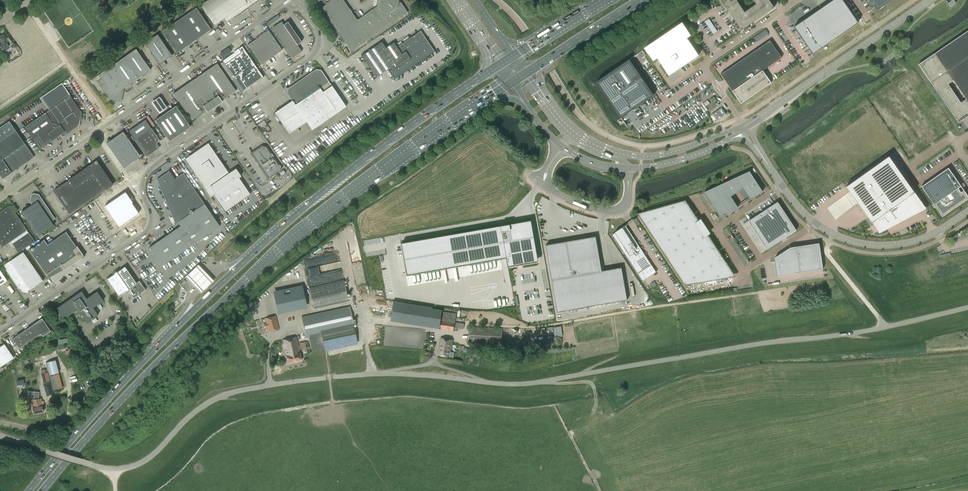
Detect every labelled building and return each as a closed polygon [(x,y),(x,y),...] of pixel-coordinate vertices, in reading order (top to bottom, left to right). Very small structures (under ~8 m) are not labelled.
[(201,5),(214,25),(224,18),(227,22),(259,0),(208,0),(201,5)] [(398,2),(399,0),(379,0),(378,1),(377,5),(378,7),(357,22),(342,0),(332,0),(321,8),(351,51),(408,13),(401,3),(398,2)] [(769,0),(754,0),(756,4),(745,12),(737,0),(721,0),(741,30),(774,7),(769,0)] [(813,53),(858,22),(843,0),(833,0),(794,26),(813,53)] [(868,0),(872,5),(874,3),(878,9),(892,0),(868,0)] [(162,31),(177,53),(211,29),(196,8),(162,31)] [(712,33),(716,31),(708,18),(704,21),(712,33)] [(281,21),(273,27),(293,57),(302,51),(297,45),(301,42),(288,22),(283,24),(281,21)] [(691,35),(682,22),(644,48),(653,61),(657,58),(669,76),(699,55),(687,38),(691,35)] [(261,64),(274,56),(282,50),(268,30),(248,45),(261,64)] [(760,34),(763,38),(769,34),(766,30),(760,34)] [(935,53),(918,64),(931,82),(958,123),(967,116),(967,30),(935,53)] [(361,56),(365,61),(364,63),(367,67),(368,66),(376,77),(390,67),(390,68),(389,68),(390,70),(391,69),(396,76),(432,51),(419,33),(398,48),(393,42),(386,48),(382,42),(361,56)] [(172,55),(157,34),(145,43),(149,49),(162,68),(163,68),(166,65),(164,61),(167,59),(172,55)] [(0,37),(0,45),(4,52),(11,47),(2,35),(0,37)] [(721,74),(730,86),(741,103),(771,82),(763,70),(782,57),(770,40),(721,74)] [(728,60),(731,64),(754,47),(752,44),(728,60)] [(223,60),(223,61),(225,64),(224,64),(243,92),(263,77),(242,46),(238,49),(239,49),(223,60)] [(98,75),(94,78),(109,98),(121,101),(123,91),(122,90),(123,89),(132,82),(145,74),(150,70),(136,49),(98,75)] [(629,59),(596,82),(621,118),(654,95),(629,59)] [(217,63),(173,93),(192,120),(206,111),(207,112),(222,102),(221,100),(236,90),(217,63)] [(346,107),(321,70),(316,69),(288,88),(287,93),(292,101),(274,113),(289,134),(306,122),(312,130),(346,107)] [(24,127),(39,149),(40,149),(56,137),(58,141),(60,139),(62,138),(64,137),(64,136),(79,126),(81,112),(70,95),(64,86),(62,83),(41,98),(43,101),(49,110),(24,127)] [(715,107),(716,107),(719,104),(714,96),(710,99),(711,99),(712,101),(715,99),(718,102),(715,104),(717,106),(715,107)] [(160,97),(151,103),(159,115),(168,109),(160,97)] [(172,109),(163,115),(155,120),(170,141),(190,127),(176,106),(172,109)] [(726,114),(724,111),(721,107),(711,115),(712,114),(716,120),(715,121),(726,114)] [(145,119),(128,131),(134,140),(151,128),(145,119)] [(3,179),(34,157),(15,130),(9,121),(0,127),(0,175),(3,179)] [(151,128),(134,140),(146,157),(147,156),(159,147),(156,143),(160,141),(151,128)] [(114,138),(114,141),(107,140),(106,144),(122,166),(126,167),(126,163),(135,158),(138,158),(139,155),(137,153),(123,132),(114,138)] [(208,143),(185,159),(206,190),(210,197),(213,195),(225,212),(250,194),(239,178),(241,176),(236,168),(229,173),(208,143)] [(272,154),(271,154),(266,147),(262,146),(251,153),(269,179),(279,171),(280,168),(280,167),(281,167),(279,165),(278,166),(273,157),(274,157),(272,154)] [(89,150),(74,160),(99,197),(114,186),(89,150)] [(889,156),(846,187),(878,232),(879,233),(926,208),(925,207),(889,156)] [(921,186),(942,216),(967,198),(967,196),(964,190),(961,192),(958,188),(961,186),(948,168),(921,186)] [(61,170),(46,180),(71,216),(85,206),(61,170)] [(149,247),(159,262),(162,266),(220,226),(183,173),(175,178),(169,170),(169,171),(157,179),(170,211),(177,221),(174,223),(175,225),(178,222),(180,226),(149,247)] [(750,199),(754,197),(762,192),(763,191),(762,191),(750,172),(749,171),(749,172),(736,178),(743,188),(750,199)] [(731,196),(736,193),(743,188),(736,178),(705,192),(705,191),(704,192),(705,193),(720,215),(719,215),(720,216),(721,215),(725,212),(726,215),(738,207),(731,196)] [(132,202),(125,192),(105,206),(119,227),(139,213),(132,203),(132,202)] [(51,221),(55,218),(49,210),(39,195),(34,194),(31,195),(30,200),(33,204),(21,212),(38,236),(54,225),(51,221)] [(683,201),(637,213),(685,285),(701,282),(730,277),(723,266),(727,263),(707,233),(699,221),(697,222),(686,206),(683,201)] [(780,211),(775,204),(748,221),(767,249),(796,230),(783,209),(780,211)] [(0,212),(0,244),(2,247),(8,243),(11,247),(13,245),(15,248),(18,253),(35,241),(32,237),(31,237),(27,230),(10,205),(0,212)] [(532,220),(401,243),(407,275),(507,258),(508,266),(539,261),(532,220)] [(615,233),(612,235),(643,281),(656,272),(637,242),(636,242),(633,238),(634,237),(626,226),(627,225),(626,225),(615,232),(615,233)] [(44,240),(29,250),(46,275),(47,274),(48,275),(47,275),(49,278),(62,270),(64,269),(65,270),(82,258),(84,257),(84,256),(83,254),(77,246),(76,247),(66,232),(47,245),(44,240)] [(596,236),(546,245),(558,312),(627,300),(622,267),(602,271),(596,236)] [(811,244),(813,257),(821,256),(819,243),(811,244)] [(813,257),(811,244),(804,245),(806,258),(813,257)] [(798,259),(806,258),(804,245),(796,246),(798,259)] [(791,261),(798,259),(796,246),(790,247),(789,248),(791,261)] [(789,248),(782,253),(783,262),(791,261),(789,248)] [(23,252),(3,266),(18,287),(19,286),(23,292),(28,293),(28,291),(43,281),(23,252)] [(784,265),(783,262),(782,253),(775,257),(776,266),(784,265)] [(823,269),(821,256),(813,257),(815,270),(823,269)] [(813,257),(806,258),(808,271),(815,270),(813,257)] [(800,272),(808,271),(806,258),(798,259),(800,272)] [(793,273),(800,272),(798,259),(791,261),(793,273)] [(783,262),(784,265),(785,275),(793,273),(791,261),(783,262)] [(203,293),(214,281),(199,265),(187,277),(194,285),(203,293)] [(778,276),(785,275),(784,265),(776,266),(778,276)] [(114,274),(107,279),(118,295),(126,290),(126,291),(128,290),(133,298),(146,290),(139,281),(136,283),(126,268),(118,273),(117,271),(114,273),(114,274)] [(180,284),(187,291),(187,292),(194,285),(187,277),(180,284)] [(313,308),(348,301),(343,280),(309,288),(313,308)] [(301,287),(275,292),(279,312),(305,306),(301,287)] [(81,291),(74,296),(56,309),(62,318),(77,308),(87,322),(98,315),(93,308),(103,300),(97,291),(87,298),(81,291)] [(349,306),(301,317),(306,338),(309,337),(309,338),(310,338),(313,350),(324,347),(357,340),(354,327),(349,306)] [(283,313),(285,321),(294,319),(293,312),(283,313)] [(441,326),(441,329),(453,330),(454,326),(464,327),(464,323),(463,323),(457,322),(455,322),(455,321),(456,314),(444,312),(442,320),(442,321),(441,326)] [(266,323),(264,324),(265,329),(267,328),(268,332),(272,331),(279,329),(276,316),(265,319),(266,323)] [(42,318),(12,338),(19,348),(41,333),(42,336),(50,330),(42,318)] [(554,334),(554,336),(561,336),(560,326),(546,327),(546,334),(554,334)] [(501,344),(501,343),(502,329),(469,327),(468,342),(501,344)] [(296,337),(283,340),(286,356),(288,362),(301,359),(300,353),(299,348),(299,346),(298,346),(296,337)] [(441,338),(438,355),(450,357),(453,340),(441,338)] [(302,351),(307,350),(306,348),(309,348),(307,341),(299,343),(300,347),(301,347),(302,351)] [(0,347),(0,367),(14,358),(4,344),(0,347)] [(58,373),(55,360),(46,362),(49,375),(58,373)] [(49,378),(48,372),(41,374),(44,383),(50,381),(49,378)] [(59,374),(50,376),(53,391),(63,388),(59,374)] [(47,396),(49,395),(53,394),(51,384),(44,385),(47,396)] [(42,406),(44,405),(43,399),(41,399),(39,387),(29,388),(32,407),(33,413),(43,411),(42,406)]
